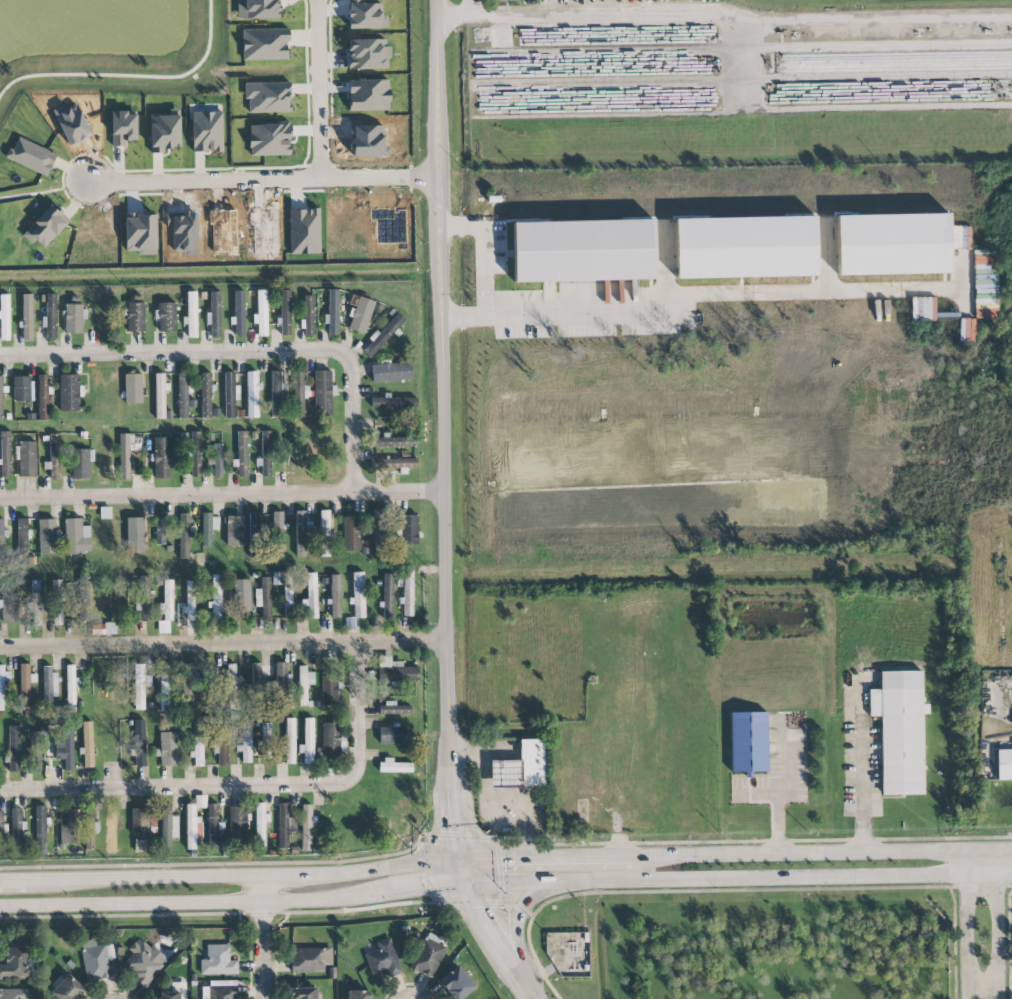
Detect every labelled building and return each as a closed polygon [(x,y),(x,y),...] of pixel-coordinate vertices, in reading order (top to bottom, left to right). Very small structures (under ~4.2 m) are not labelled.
[(242,30),(242,60),(288,59),(287,29),(242,30)] [(387,41),(350,40),(350,68),(387,68),(387,41)] [(150,152),(163,152),(163,147),(164,147),(164,149),(172,148),(172,146),(180,146),(179,115),(179,108),(169,108),(169,115),(161,115),(161,113),(149,113),(150,152)] [(111,146),(125,146),(125,140),(136,139),(136,114),(127,114),(126,110),(111,110),(111,146)] [(192,151),(209,151),(209,150),(211,150),(211,151),(223,151),(222,111),(213,111),(201,112),(201,111),(192,111),(192,151)] [(250,156),(290,155),(290,123),(249,124),(250,156)] [(6,159),(47,177),(56,155),(16,137),(6,159)] [(43,248),(69,220),(61,212),(62,211),(62,210),(61,210),(57,206),(54,208),(50,203),(21,234),(31,244),(35,240),(43,248)] [(208,210),(211,210),(211,209),(224,209),(224,210),(231,210),(231,209),(236,209),(236,255),(227,255),(227,252),(213,252),(212,226),(210,226),(210,224),(209,224),(208,210)] [(320,254),(320,209),(289,210),(290,254),(320,254)] [(173,251),(183,250),(184,256),(197,256),(196,210),(182,210),(183,215),(178,215),(178,212),(165,212),(166,226),(170,226),(170,229),(172,229),(173,251)] [(124,212),(136,212),(136,213),(148,212),(148,214),(155,214),(156,254),(137,254),(137,251),(125,251),(125,241),(124,241),(124,212)] [(950,273),(949,213),(836,216),(837,276),(950,273)] [(675,219),(676,278),(816,276),(815,216),(675,219)] [(514,282),(654,279),(653,219),(512,222),(514,282)] [(87,221),(98,221),(98,225),(111,225),(112,252),(103,252),(103,256),(87,257),(87,221)] [(952,239),(951,247),(964,247),(964,237),(970,237),(970,226),(951,226),(951,239),(952,239)] [(186,291),(196,290),(196,309),(200,309),(200,312),(197,312),(197,337),(187,337),(187,324),(182,324),(182,316),(187,316),(186,291)] [(266,290),(256,290),(256,336),(267,336),(266,290)] [(290,290),(280,290),(281,335),(291,335),(290,290)] [(338,290),(329,290),(328,315),(324,315),(324,324),(328,324),(328,336),(338,336),(338,290)] [(210,291),(219,291),(220,337),(211,337),(210,324),(206,324),(206,312),(211,312),(210,291)] [(245,336),(243,291),(234,291),(236,336),(245,336)] [(32,294),(22,294),(23,339),(33,339),(32,294)] [(56,339),(56,294),(46,294),(46,316),(41,316),(41,329),(46,328),(46,339),(56,339)] [(0,295),(0,340),(9,340),(9,295),(0,295)] [(305,335),(314,335),(312,296),(304,296),(305,335)] [(350,330),(367,333),(373,300),(356,297),(350,330)] [(935,297),(911,298),(912,321),(935,320),(935,297)] [(128,302),(144,303),(144,331),(127,330),(127,319),(123,319),(123,309),(128,309),(128,302)] [(159,332),(176,331),(176,309),(179,309),(179,306),(176,306),(176,302),(158,303),(159,310),(154,310),(155,322),(159,321),(159,332)] [(64,333),(82,334),(83,304),(64,304),(64,333)] [(378,334),(377,333),(362,349),(370,357),(405,320),(398,314),(378,334)] [(271,417),(281,417),(281,389),(284,389),(284,383),(281,383),(281,371),(271,371),(271,417)] [(304,371),(294,371),(295,417),(304,417),(303,398),(305,398),(304,371)] [(331,371),(313,371),(315,416),(332,415),(331,395),(336,395),(335,385),(331,385),(331,371)] [(239,385),(234,385),(234,372),(224,373),(225,419),(235,418),(234,400),(239,400),(239,385)] [(259,418),(258,382),(257,382),(257,372),(246,372),(247,418),(259,418)] [(187,373),(178,373),(179,419),(188,418),(187,373)] [(210,373),(200,373),(201,418),(211,417),(210,373)] [(60,412),(79,411),(78,374),(59,375),(60,412)] [(141,374),(124,374),(124,404),(142,403),(141,374)] [(166,419),(165,383),(164,383),(164,374),(154,374),(155,419),(166,419)] [(48,420),(48,375),(39,375),(38,420),(48,420)] [(32,401),(32,377),(14,376),(13,401),(32,401)] [(371,398),(371,408),(417,407),(417,398),(387,398),(371,398)] [(10,431),(0,431),(1,439),(0,439),(0,465),(1,465),(1,476),(11,476),(10,431)] [(246,431),(237,431),(238,476),(247,476),(246,431)] [(270,431),(261,431),(262,464),(261,464),(262,476),(272,476),(270,431)] [(201,476),(200,432),(190,432),(191,476),(201,476)] [(61,479),(59,434),(49,434),(50,480),(61,479)] [(129,479),(129,451),(141,451),(140,435),(119,435),(120,479),(129,479)] [(170,437),(154,438),(155,478),(171,478),(170,437)] [(413,438),(371,437),(371,446),(413,447),(413,438)] [(18,442),(19,477),(36,476),(35,441),(18,442)] [(295,443),(282,443),(281,474),(294,474),(295,443)] [(213,456),(206,456),(206,465),(213,465),(213,477),(222,477),(221,444),(213,444),(213,456)] [(89,478),(89,461),(93,461),(93,449),(72,450),(72,479),(89,478)] [(371,459),(371,469),(417,468),(417,458),(371,459)] [(329,510),(319,510),(320,554),(329,554),(329,510)] [(387,510),(375,510),(373,549),(385,550),(387,510)] [(282,525),(282,511),(273,511),(273,557),(284,557),(285,525),(282,525)] [(305,511),(295,511),(296,557),(306,557),(305,511)] [(180,558),(190,558),(188,513),(179,513),(180,558)] [(263,523),(258,523),(258,513),(249,513),(250,552),(263,551),(263,523)] [(156,514),(156,545),(168,545),(168,514),(156,514)] [(218,530),(219,515),(202,515),(202,546),(211,547),(211,530),(218,530)] [(362,550),(361,515),(343,516),(344,551),(362,550)] [(418,545),(417,515),(398,515),(399,545),(418,545)] [(243,516),(226,516),(227,546),(244,545),(243,516)] [(143,517),(126,518),(127,554),(144,553),(143,517)] [(19,553),(28,553),(27,536),(30,536),(29,518),(17,519),(19,553)] [(39,554),(58,553),(57,530),(55,530),(55,519),(38,520),(39,554)] [(81,519),(64,519),(65,554),(90,554),(90,526),(81,526),(81,519)] [(403,598),(401,598),(401,616),(412,616),(413,571),(403,571),(403,598)] [(272,585),(282,585),(283,572),(272,572),(272,585)] [(354,618),(365,618),(363,572),(353,573),(354,618)] [(291,573),(283,574),(284,619),(292,619),(291,573)] [(316,573),(307,573),(308,618),(317,618),(316,573)] [(331,617),(341,617),(340,574),(330,575),(331,617)] [(393,574),(383,574),(384,620),(393,619),(393,574)] [(221,620),(222,575),(213,575),(211,620),(221,620)] [(138,621),(151,621),(150,576),(128,576),(129,592),(138,592),(138,621)] [(270,577),(261,577),(261,589),(255,589),(255,607),(261,607),(262,620),(271,619),(270,577)] [(250,611),(250,579),(233,580),(233,611),(250,611)] [(63,626),(65,580),(53,580),(52,625),(63,626)] [(79,581),(81,620),(91,620),(89,580),(79,581)] [(172,621),(173,580),(164,580),(164,621),(172,621)] [(33,626),(43,626),(42,581),(33,581),(33,626)] [(194,621),(195,581),(187,581),(186,620),(194,621)] [(2,622),(20,622),(20,593),(1,593),(2,622)] [(92,635),(116,634),(115,623),(92,624),(92,635)] [(402,667),(402,662),(391,662),(391,656),(378,656),(378,681),(418,682),(419,667),(402,667)] [(275,701),(288,702),(289,663),(276,662),(275,701)] [(30,708),(30,664),(19,664),(20,709),(30,708)] [(193,664),(181,664),(182,709),(194,708),(193,664)] [(74,665),(66,666),(67,702),(74,702),(74,687),(79,687),(79,677),(74,678),(74,665)] [(44,702),(57,702),(56,673),(52,673),(52,666),(43,667),(44,702)] [(159,666),(159,683),(168,683),(169,666),(159,666)] [(235,666),(220,667),(221,705),(236,704),(235,666)] [(314,685),(314,672),(306,672),(306,666),(299,666),(298,706),(307,706),(307,685),(314,685)] [(882,795),(924,794),(922,714),(928,714),(928,704),(922,704),(922,671),(880,672),(880,690),(869,690),(869,717),(881,717),(882,795)] [(322,705),(338,706),(338,684),(337,684),(337,674),(322,674),(322,705)] [(213,675),(203,676),(204,707),(214,707),(213,675)] [(378,714),(410,715),(410,705),(394,705),(395,703),(379,703),(378,714)] [(767,772),(766,712),(730,713),(731,772),(748,772),(767,772)] [(294,718),(285,719),(286,764),(295,764),(294,718)] [(313,719),(304,719),(304,745),(298,745),(298,753),(303,753),(303,763),(313,763),(313,719)] [(144,720),(134,720),(135,767),(145,766),(144,720)] [(193,721),(194,767),(203,767),(202,721),(193,721)] [(92,722),(82,722),(83,767),(93,767),(92,722)] [(261,759),(271,759),(271,723),(261,723),(261,759)] [(339,757),(340,723),(323,723),(322,756),(339,757)] [(9,771),(20,771),(20,726),(9,726),(9,771)] [(251,763),(251,727),(241,727),(241,745),(236,745),(236,752),(242,752),(242,763),(251,763)] [(406,727),(380,727),(379,743),(406,744),(406,727)] [(73,728),(64,728),(64,741),(55,741),(55,759),(63,759),(64,771),(74,770),(73,728)] [(213,730),(213,754),(217,754),(218,765),(228,765),(227,730),(213,730)] [(43,732),(30,731),(29,771),(41,772),(43,732)] [(177,732),(159,732),(160,766),(178,766),(177,732)] [(544,739),(520,740),(520,760),(490,761),(491,788),(545,787),(544,739)] [(997,750),(997,777),(1011,778),(1011,750),(997,750)] [(412,763),(393,763),(393,760),(379,760),(379,772),(412,773),(412,763)] [(265,822),(269,822),(269,814),(265,814),(264,803),(255,803),(256,849),(265,848),(265,822)] [(288,803),(279,803),(278,845),(288,845),(288,832),(296,832),(296,818),(288,818),(288,803)] [(178,816),(171,816),(171,804),(162,804),(162,851),(170,851),(170,838),(177,838),(178,816)] [(209,804),(208,846),(217,846),(218,804),(209,804)] [(301,851),(311,851),(312,805),(302,804),(301,851)] [(186,849),(195,849),(195,839),(201,840),(202,817),(195,817),(195,805),(186,805),(186,849)] [(36,857),(46,857),(45,806),(35,806),(36,857)] [(247,807),(229,806),(229,839),(246,839),(247,807)] [(21,808),(11,808),(12,851),(23,851),(22,821),(21,821),(21,808)] [(61,844),(77,843),(76,809),(60,810),(61,844)] [(156,833),(156,809),(132,809),(131,833),(156,833)] [(123,830),(123,816),(106,816),(107,856),(116,856),(116,830),(123,830)] [(145,852),(145,840),(135,841),(135,852),(145,852)] [(445,947),(438,944),(441,938),(426,932),(411,969),(432,978),(445,947)] [(132,953),(121,967),(145,986),(167,960),(139,937),(128,950),(132,953)] [(375,943),(378,949),(364,954),(372,976),(386,971),(388,977),(402,972),(389,937),(375,943)] [(111,982),(106,945),(96,946),(95,939),(81,941),(86,985),(111,982)] [(237,960),(229,960),(229,944),(206,945),(207,960),(199,960),(200,975),(237,974),(237,960)] [(5,948),(5,965),(0,965),(0,978),(31,978),(31,963),(27,963),(27,948),(5,948)] [(324,973),(324,965),(332,965),(332,948),(291,948),(291,973),(324,973)] [(451,998),(459,998),(475,989),(460,966),(439,979),(451,998)] [(86,991),(68,974),(52,991),(61,998),(78,998),(86,991)] [(235,980),(212,981),(212,986),(202,987),(202,998),(236,998),(235,980)] [(317,989),(293,988),(293,998),(317,998),(317,989)] [(27,989),(0,989),(0,998),(27,998),(27,989)] [(180,991),(158,990),(158,998),(180,998),(180,991)] [(369,991),(347,991),(347,998),(369,998),(369,991)]
